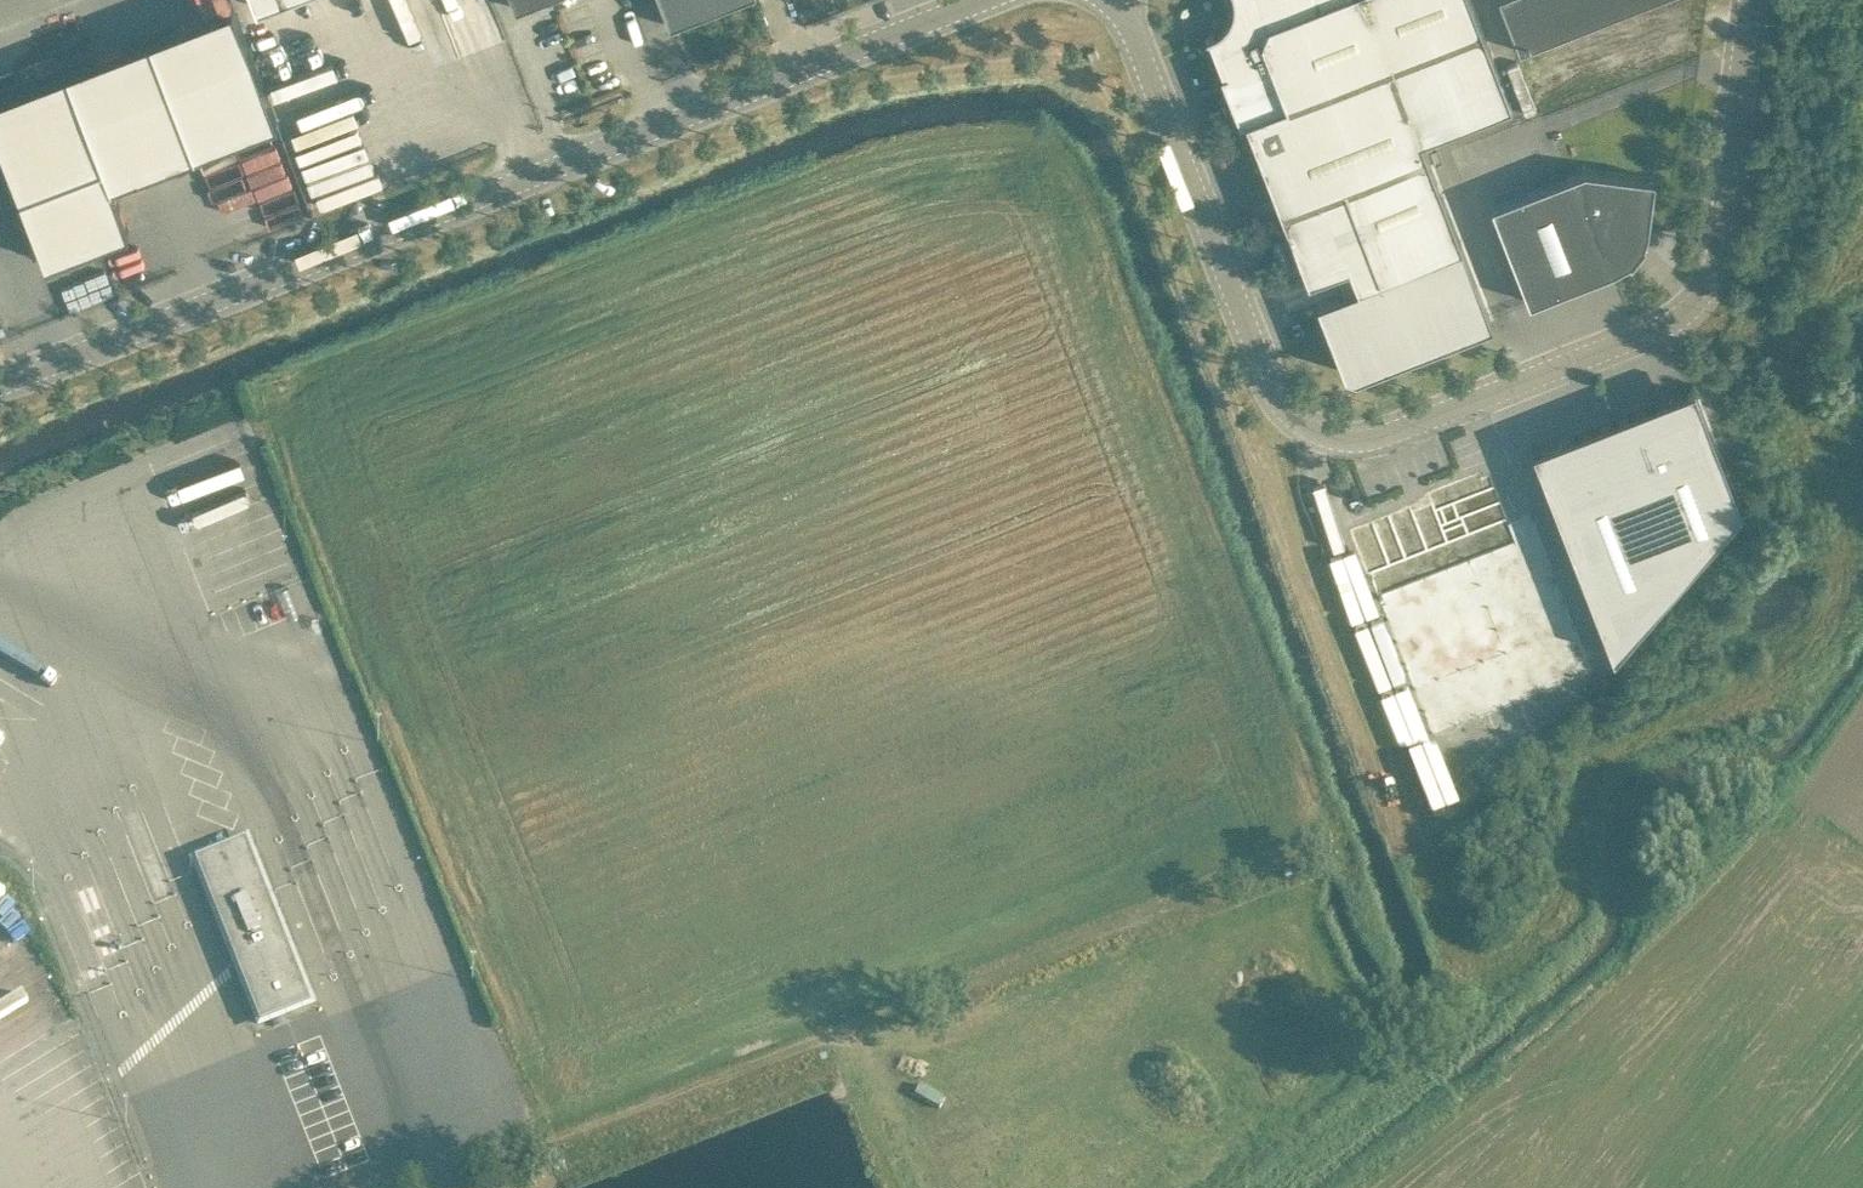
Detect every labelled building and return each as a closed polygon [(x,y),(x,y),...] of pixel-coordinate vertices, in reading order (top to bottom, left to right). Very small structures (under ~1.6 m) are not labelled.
[(670,26),(737,0),(661,0),(670,26)] [(1205,33),(1206,35),(1208,34),(1213,32),(1227,68),(1222,70),(1220,71),(1239,119),(1246,116),(1308,276),(1351,259),(1360,282),(1317,298),(1344,369),(1355,373),(1491,320),(1461,242),(1419,135),(1408,107),(1499,71),(1471,0),(1233,0),(1232,7),(1228,16),(1222,23),(1214,29),(1205,33)] [(1519,49),(1644,0),(1500,0),(1519,49)] [(0,93),(0,141),(46,259),(129,227),(111,182),(277,118),(232,3),(0,93)] [(348,76),(282,94),(313,205),(379,186),(348,76)] [(1491,203),(1529,300),(1614,267),(1633,256),(1645,241),(1643,239),(1647,227),(1654,176),(1584,167),(1491,203)] [(1533,352),(1563,344),(1561,336),(1531,344),(1533,352)] [(1613,654),(1739,500),(1698,393),(1658,409),(1655,402),(1572,434),(1575,441),(1535,456),(1613,654)] [(1509,458),(1425,491),(1523,741),(1593,672),(1509,458)] [(1425,491),(1363,515),(1390,583),(1367,591),(1453,811),(1523,741),(1425,491)] [(211,862),(199,867),(260,1023),(310,1003),(249,848),(237,852),(211,862)] [(93,1183),(94,1164),(80,1163),(79,1182),(93,1183)]
